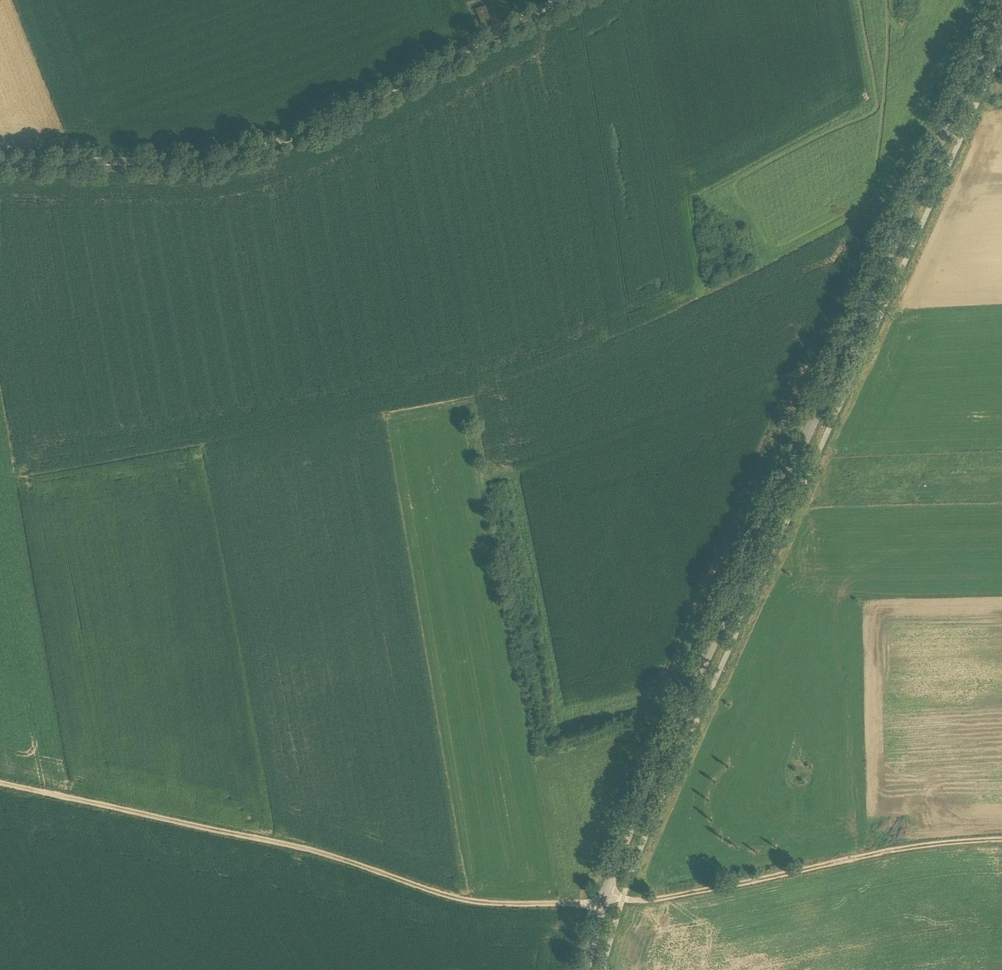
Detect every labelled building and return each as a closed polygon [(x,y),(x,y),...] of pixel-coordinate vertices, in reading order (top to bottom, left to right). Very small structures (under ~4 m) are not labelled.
[(484,3),(469,9),(477,29),(492,23),(484,3)]
